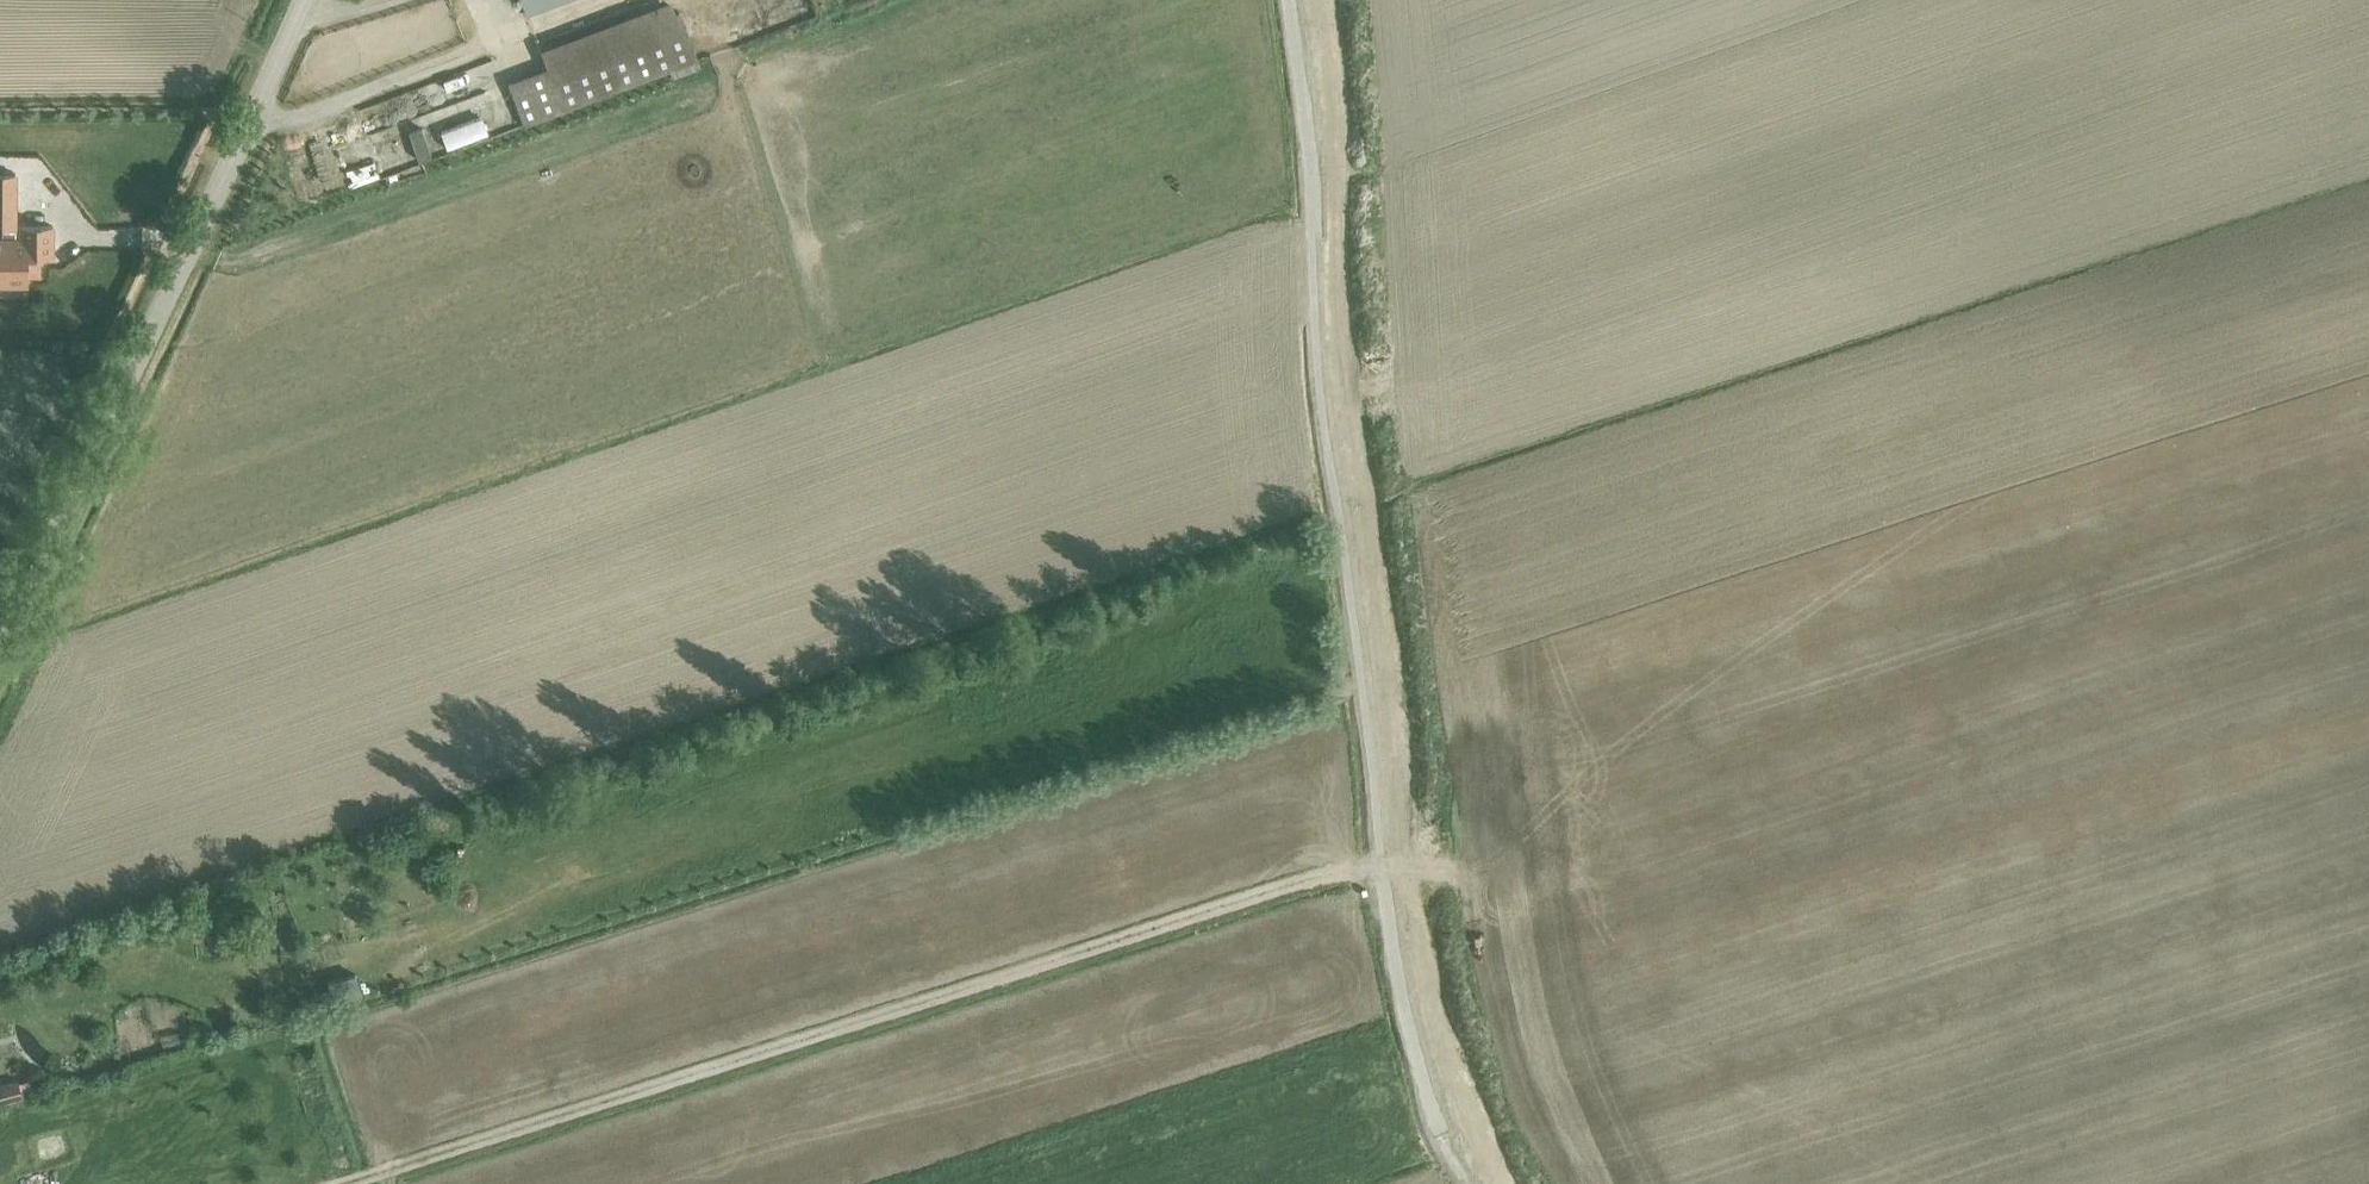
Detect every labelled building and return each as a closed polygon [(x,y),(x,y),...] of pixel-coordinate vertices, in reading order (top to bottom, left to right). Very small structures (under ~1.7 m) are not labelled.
[(509,79),(525,123),(698,58),(677,0),(662,0),(542,47),(548,65),(509,79)] [(528,11),(558,0),(524,0),(528,11)] [(457,96),(365,134),(372,153),(407,139),(465,115),(457,96)] [(481,113),(441,128),(448,145),(488,130),(481,113)] [(30,283),(29,271),(41,271),(41,254),(54,254),(54,222),(19,222),(19,170),(0,170),(0,225),(2,225),(3,234),(0,234),(0,284),(30,283)]
